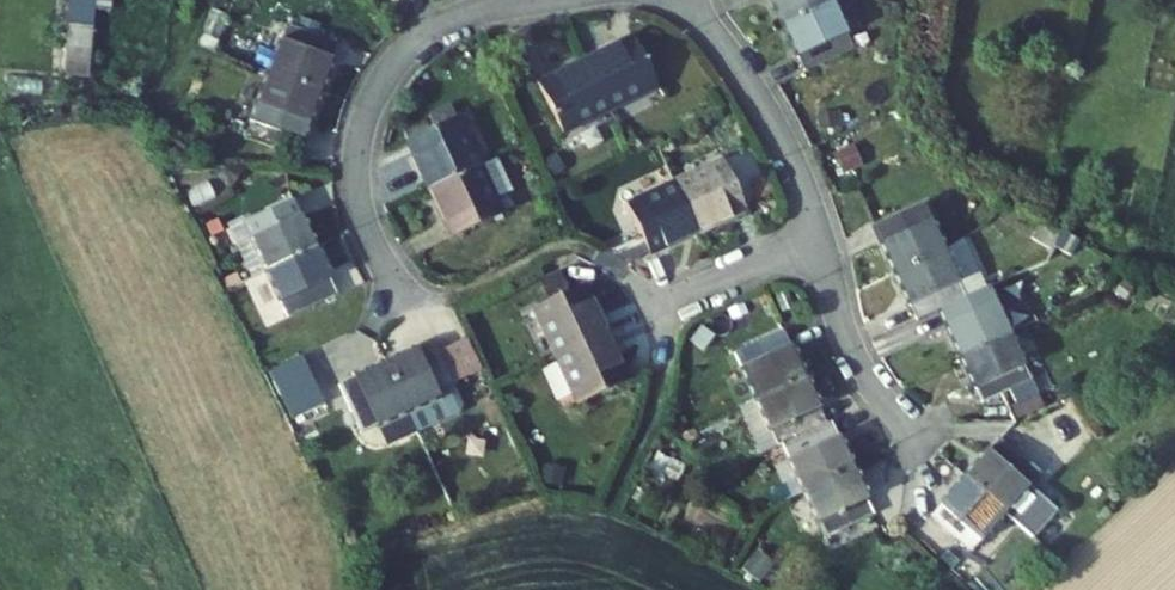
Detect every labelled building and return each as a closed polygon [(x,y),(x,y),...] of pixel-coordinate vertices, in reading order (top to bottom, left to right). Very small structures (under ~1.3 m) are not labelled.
[(93,74),(97,5),(116,6),(117,0),(74,0),(70,73),(93,74)] [(785,31),(832,6),(829,0),(768,0),(785,31)] [(856,51),(832,6),(785,31),(810,76),(856,51)] [(343,40),(292,20),(273,70),(323,89),(343,40)] [(635,39),(586,60),(608,111),(658,90),(635,39)] [(586,60),(537,81),(559,131),(608,111),(586,60)] [(305,137),(323,89),(273,70),(254,118),(305,137)] [(835,114),(815,122),(824,142),(844,133),(835,114)] [(453,126),(405,149),(427,196),(476,172),(453,126)] [(854,155),(847,139),(827,147),(834,164),(854,155)] [(724,161),(674,182),(696,234),(747,213),(724,161)] [(493,164),(476,172),(427,196),(451,247),(502,222),(498,213),(514,205),(493,164)] [(674,182),(626,203),(649,254),(696,234),(674,182)] [(294,202),(249,223),(258,244),(241,251),(250,271),(226,281),(230,289),(268,271),(316,249),(294,202)] [(928,210),(879,230),(900,276),(947,255),(928,210)] [(241,251),(258,244),(249,223),(247,219),(229,226),(241,251)] [(1050,233),(1036,256),(1052,267),(1067,242),(1050,233)] [(971,245),(947,255),(900,276),(923,326),(944,317),(993,294),(971,245)] [(337,293),(316,249),(268,271),(291,316),(337,293)] [(1028,294),(1021,281),(993,294),(999,308),(1028,294)] [(583,284),(533,307),(556,357),(606,334),(583,284)] [(999,308),(993,294),(944,317),(965,363),(1014,340),(999,308)] [(533,307),(515,316),(540,364),(556,357),(533,307)] [(629,384),(606,334),(556,357),(558,361),(542,369),(557,401),(573,394),(579,407),(629,384)] [(780,339),(732,359),(753,404),(801,382),(780,339)] [(1047,412),(1014,340),(965,363),(986,406),(1002,399),(1013,427),(1047,412)] [(434,349),(389,370),(412,420),(421,438),(421,439),(452,425),(443,405),(458,398),(434,349)] [(327,407),(304,359),(273,376),(296,424),(327,407)] [(389,370),(344,390),(367,442),(392,452),(421,438),(412,420),(389,370)] [(823,426),(801,382),(753,404),(735,413),(756,457),(781,445),(823,426)] [(827,424),(823,426),(781,445),(789,461),(805,496),(851,475),(827,424)] [(1010,438),(974,476),(1015,513),(1041,538),(1078,500),(1010,438)] [(789,461),(770,470),(786,504),(805,496),(789,461)] [(874,524),(851,475),(805,496),(828,545),(874,524)] [(974,476),(939,514),(981,550),(1015,513),(974,476)] [(780,569),(756,555),(750,567),(773,581),(780,569)]
